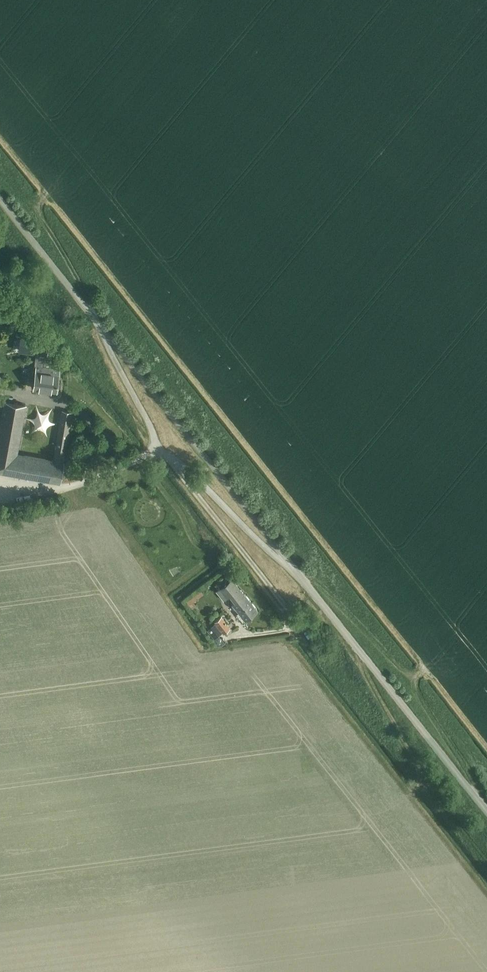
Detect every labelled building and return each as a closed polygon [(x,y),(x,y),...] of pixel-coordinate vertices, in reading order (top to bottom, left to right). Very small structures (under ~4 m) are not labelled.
[(21,339),(20,351),(36,353),(32,378),(34,378),(33,389),(58,392),(59,382),(58,382),(60,369),(50,368),(51,362),(44,361),(45,354),(46,354),(47,342),(21,339)] [(5,401),(0,426),(0,471),(58,482),(71,412),(62,411),(53,459),(16,452),(25,404),(5,401)] [(257,610),(244,594),(232,578),(216,591),(223,600),(229,596),(234,602),(232,604),(245,620),(257,610)] [(200,590),(185,601),(192,609),(196,605),(193,602),(203,594),(200,590)] [(231,632),(229,629),(230,628),(221,617),(214,622),(215,623),(206,630),(213,638),(222,631),(223,634),(225,632),(227,635),(231,632)]
